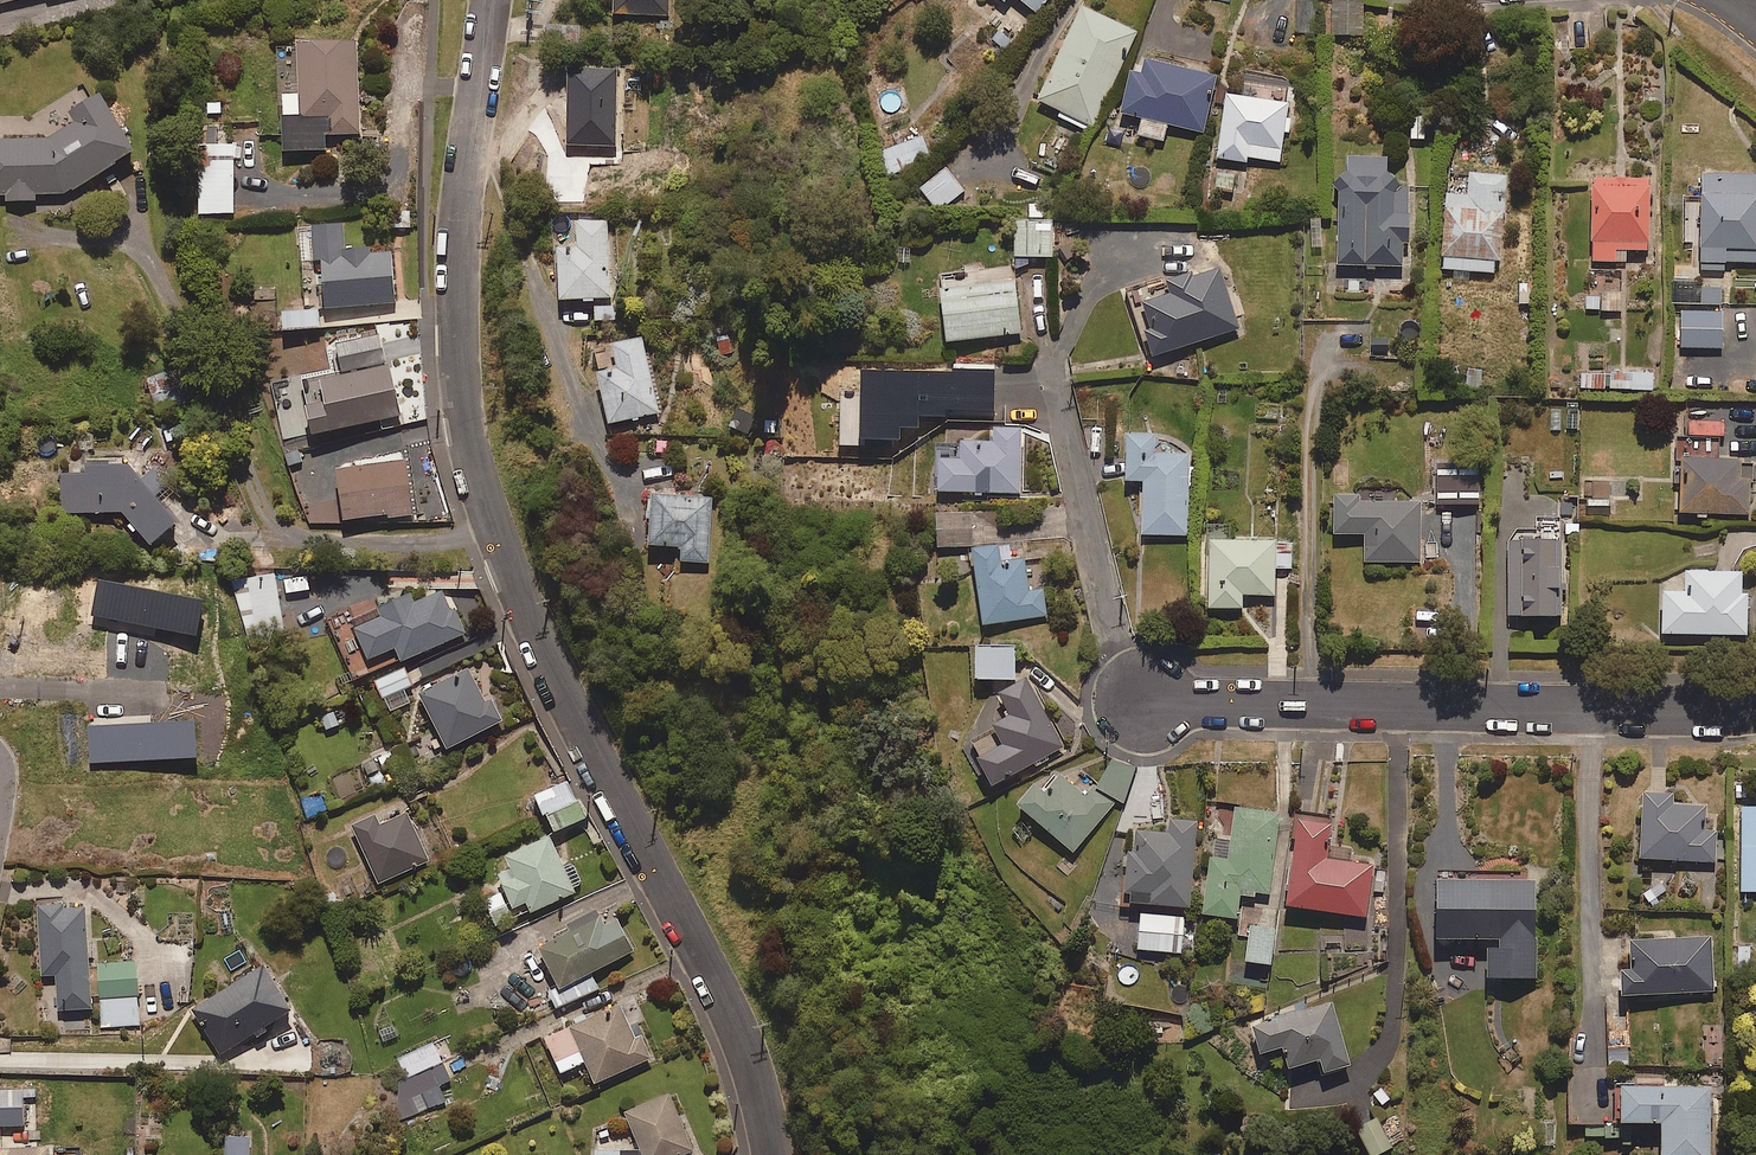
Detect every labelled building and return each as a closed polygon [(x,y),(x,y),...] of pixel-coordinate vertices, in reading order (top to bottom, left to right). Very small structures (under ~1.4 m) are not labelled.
[(669,0),(614,0),(614,14),(668,15),(669,0)] [(1046,0),(1021,0),(1037,12),(1046,0)] [(1363,0),(1353,0),(1332,0),(1332,35),(1364,35),(1363,0)] [(1093,127),(1137,31),(1081,5),(1037,101),(1093,127)] [(359,133),(356,40),(298,42),(300,94),(281,94),(283,150),(325,149),(324,134),(359,133)] [(1217,75),(1147,58),(1144,72),(1131,69),(1121,110),(1143,116),(1138,134),(1163,141),(1168,123),(1202,132),(1217,75)] [(616,146),(617,68),(567,67),(566,145),(616,146)] [(101,91),(68,93),(71,135),(0,139),(0,195),(5,194),(6,200),(35,199),(34,194),(68,192),(134,150),(101,91)] [(1280,162),(1288,102),(1226,93),(1217,158),(1247,162),(1247,157),(1280,162)] [(893,174),(931,158),(922,135),(883,151),(893,174)] [(199,213),(233,213),(233,144),(198,144),(199,213)] [(1403,188),(1387,173),(1387,156),(1347,157),(1347,174),(1337,174),(1339,266),(1403,265),(1403,243),(1410,243),(1408,188),(1403,188)] [(935,214),(964,191),(946,167),(916,190),(935,214)] [(1447,193),(1442,269),(1494,272),(1495,260),(1500,260),(1507,174),(1469,172),(1468,194),(1447,193)] [(1702,174),(1702,221),(1688,221),(1688,247),(1701,247),(1701,270),(1725,270),(1725,262),(1743,261),(1743,248),(1755,248),(1755,174),(1702,174)] [(1649,250),(1650,178),(1593,177),(1592,261),(1626,261),(1626,249),(1649,250)] [(1052,256),(1052,204),(1029,204),(1029,219),(1015,219),(1015,256),(1052,256)] [(558,246),(560,299),(581,298),(582,303),(594,303),(594,298),(610,297),(606,220),(576,221),(577,245),(558,246)] [(344,249),(342,223),(299,226),(302,261),(320,259),(324,307),(395,302),(391,251),(369,253),(369,247),(344,249)] [(1153,355),(1237,328),(1217,267),(1194,274),(1193,270),(1166,279),(1170,293),(1142,302),(1150,328),(1145,330),(1153,355)] [(946,341),(1021,332),(1015,280),(940,289),(946,341)] [(618,321),(618,306),(593,307),(593,322),(618,321)] [(283,330),(319,326),(317,308),(281,312),(283,330)] [(1722,347),(1723,312),(1681,312),(1680,347),(1722,347)] [(609,423),(658,412),(641,337),(612,344),(617,369),(598,374),(609,423)] [(994,418),(996,364),(954,363),(954,373),(862,370),(860,439),(900,440),(901,427),(919,428),(919,416),(994,418)] [(153,405),(190,396),(184,368),(146,376),(153,405)] [(1652,390),(1653,373),(1610,371),(1609,388),(1652,390)] [(1605,390),(1605,373),(1582,373),(1582,390),(1605,390)] [(1019,492),(1021,427),(991,426),(990,440),(961,440),(960,457),(939,457),(938,491),(1019,492)] [(1154,453),(1155,435),(1127,434),(1125,480),(1144,481),(1142,534),(1187,535),(1190,454),(1154,453)] [(1718,458),(1719,441),(1683,439),(1680,511),(1749,514),(1752,460),(1718,458)] [(149,544),(174,523),(124,462),(84,463),(84,474),(61,474),(61,510),(120,510),(149,544)] [(342,520),(411,512),(405,462),(336,470),(342,520)] [(708,563),(711,497),(651,494),(649,545),(681,546),(680,561),(708,563)] [(1420,500),(1355,502),(1355,494),(1334,494),(1335,534),(1365,534),(1365,562),(1421,561),(1420,500)] [(973,545),(971,513),(936,515),(937,547),(973,545)] [(1507,615),(1559,616),(1561,515),(1536,515),(1536,528),(1518,527),(1509,538),(1507,615)] [(1291,568),(1291,540),(1208,540),(1209,607),(1243,607),(1243,595),(1275,594),(1275,568),(1291,568)] [(1011,562),(1009,544),(973,548),(982,624),(1047,616),(1043,590),(1029,591),(1025,560),(1011,562)] [(1743,594),(1743,572),(1685,570),(1684,591),(1661,590),(1660,633),(1748,635),(1748,594),(1743,594)] [(244,630),(283,622),(273,572),(234,580),(244,630)] [(204,600),(98,579),(91,616),(197,636),(204,600)] [(400,661),(466,633),(447,589),(413,603),(410,594),(378,607),(381,615),(353,627),(367,660),(395,648),(400,661)] [(1015,679),(1015,646),(976,645),(975,678),(1015,679)] [(403,689),(412,684),(404,668),(376,683),(391,711),(410,701),(403,689)] [(491,698),(485,701),(469,669),(419,693),(446,749),(503,721),(491,698)] [(994,784),(1063,747),(1027,679),(1001,693),(1016,722),(973,745),(994,784)] [(196,757),(194,720),(86,726),(89,763),(196,757)] [(1093,785),(1084,795),(1057,773),(1025,811),(1073,851),(1114,803),(1093,785)] [(554,832),(586,817),(569,780),(537,795),(554,832)] [(1674,804),(1675,794),(1644,792),(1641,858),(1716,862),(1717,829),(1704,829),(1705,806),(1674,804)] [(1741,805),(1743,892),(1755,892),(1755,805),(1741,805)] [(1269,896),(1279,813),(1235,808),(1228,860),(1210,858),(1203,914),(1238,918),(1241,892),(1269,896)] [(378,883),(428,860),(407,814),(380,827),(375,816),(352,827),(378,883)] [(1326,858),(1332,818),(1300,814),(1286,905),(1366,917),(1373,865),(1326,858)] [(1190,908),(1198,822),(1170,820),(1169,832),(1130,828),(1124,902),(1190,908)] [(580,883),(572,865),(564,868),(550,836),(504,856),(510,869),(496,875),(504,893),(486,900),(498,927),(527,914),(583,889),(580,883)] [(1536,977),(1535,880),(1438,881),(1438,939),(1500,938),(1500,948),(1488,948),(1489,978),(1536,977)] [(92,1008),(84,905),(37,908),(42,975),(50,974),(53,1011),(92,1008)] [(618,920),(605,927),(597,911),(566,926),(569,932),(539,948),(567,1004),(598,988),(590,973),(633,951),(618,920)] [(1182,953),(1184,917),(1141,913),(1138,949),(1182,953)] [(1272,964),(1275,929),(1250,927),(1247,962),(1272,964)] [(1626,995),(1714,990),(1711,936),(1630,940),(1632,970),(1625,970),(1626,995)] [(139,1025),(136,962),(100,964),(103,1027),(139,1025)] [(220,1055),(291,1010),(263,965),(191,1009),(220,1055)] [(1332,1003),(1303,1012),(1301,1007),(1251,1022),(1260,1054),(1283,1047),(1290,1068),(1319,1059),(1324,1074),(1351,1065),(1332,1003)] [(640,1032),(634,1035),(620,1005),(545,1039),(561,1073),(585,1062),(595,1084),(651,1058),(640,1032)] [(414,1096),(450,1080),(434,1044),(398,1060),(414,1096)] [(1710,1087),(1623,1087),(1623,1122),(1663,1122),(1663,1154),(1710,1154),(1710,1087)] [(23,1126),(23,1106),(22,1090),(0,1091),(0,1126),(23,1126)] [(693,1151),(670,1094),(624,1113),(640,1151),(595,1151),(595,1154),(682,1154),(693,1151)] [(249,1137),(225,1137),(225,1154),(249,1154),(249,1137)]
